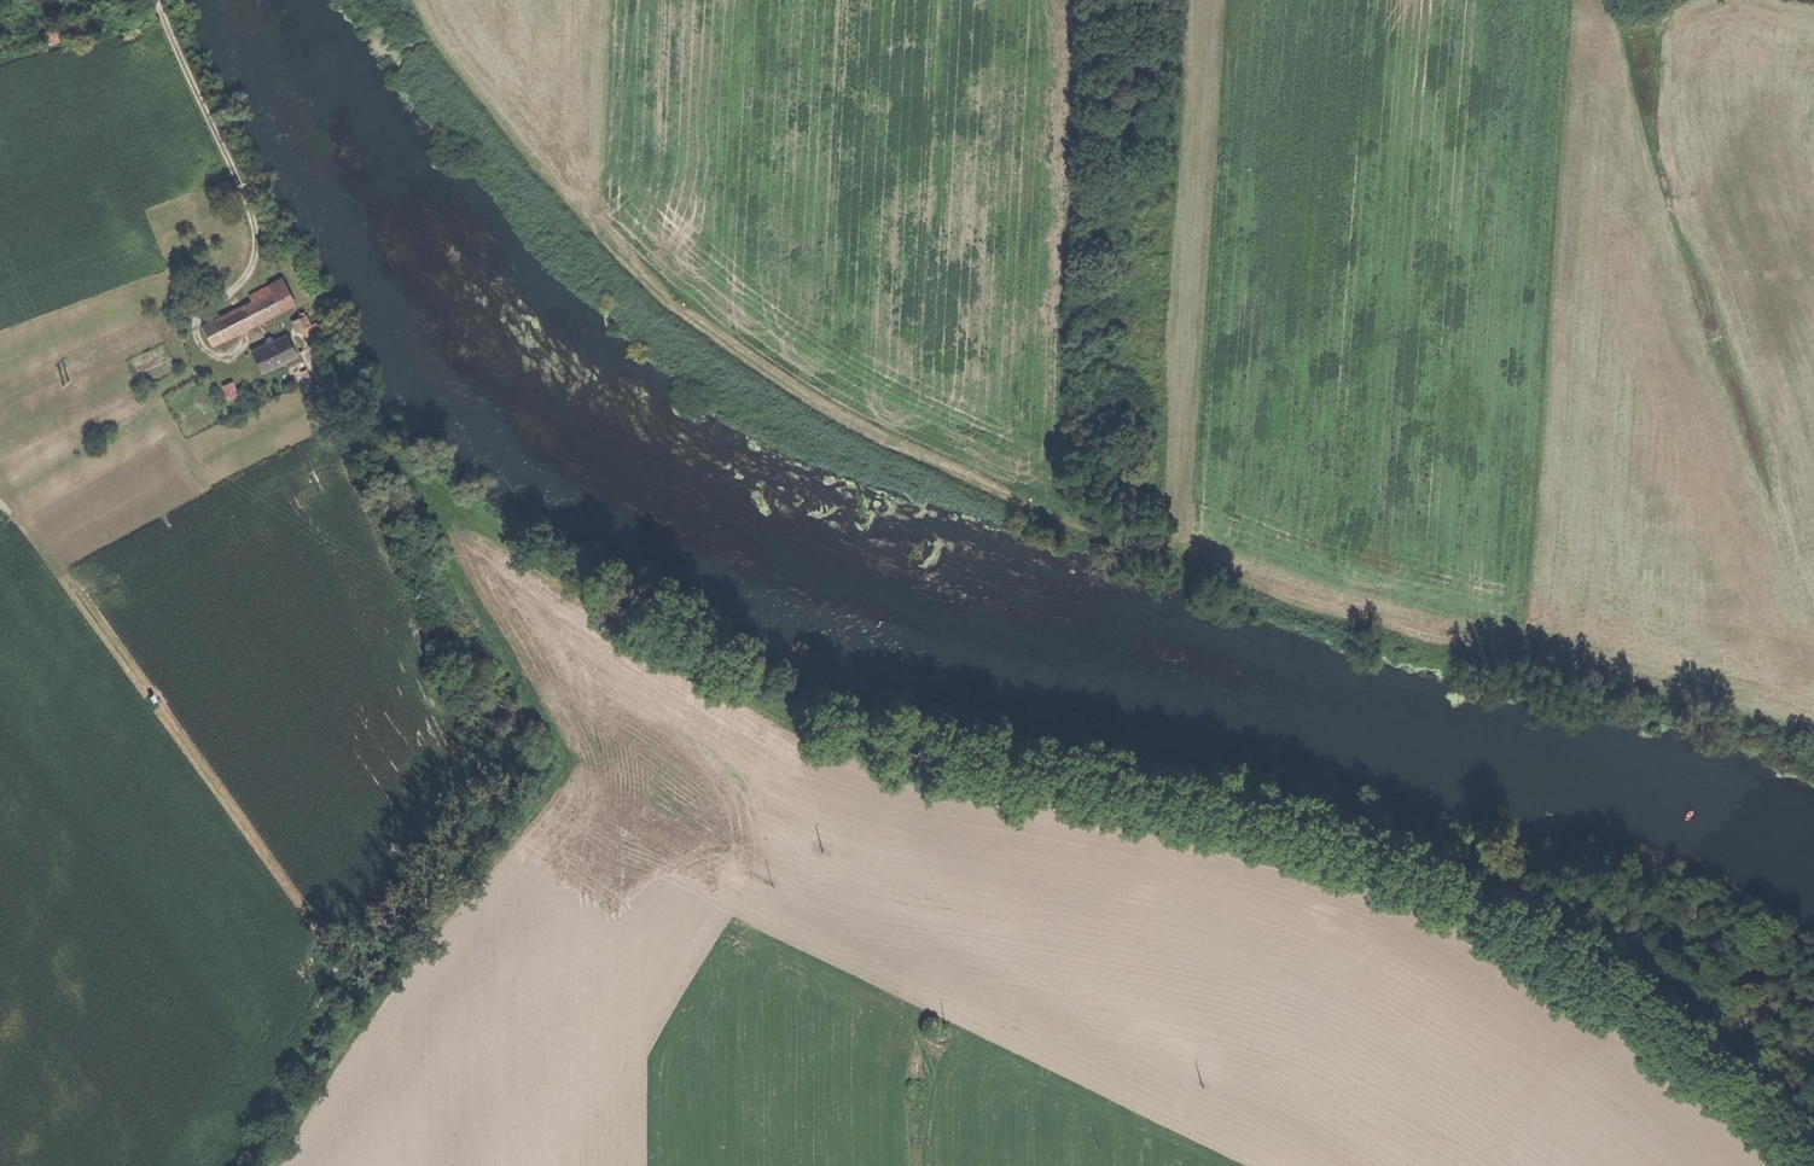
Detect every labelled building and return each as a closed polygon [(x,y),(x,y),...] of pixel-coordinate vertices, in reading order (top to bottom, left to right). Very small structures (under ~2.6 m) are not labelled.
[(239,303),(241,307),(250,325),(294,303),(283,281),(239,303)] [(203,327),(212,345),(250,325),(241,307),(203,327)] [(297,331),(309,326),(304,313),(300,314),(302,318),(293,322),(297,331)] [(287,337),(276,342),(285,363),(296,358),(287,337)] [(257,363),(262,373),(285,363),(276,342),(252,352),(257,363)] [(222,384),(228,399),(238,395),(233,380),(222,384)]
